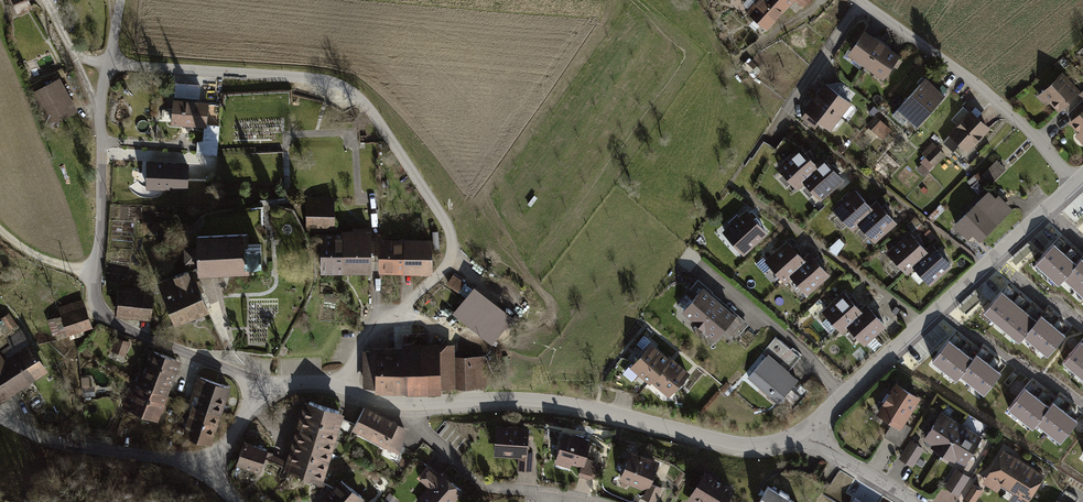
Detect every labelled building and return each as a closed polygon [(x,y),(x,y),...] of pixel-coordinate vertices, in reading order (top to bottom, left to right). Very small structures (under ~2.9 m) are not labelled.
[(743,10),(765,29),(790,0),(752,0),(743,10)] [(844,52),(862,64),(879,39),(862,27),(844,52)] [(897,52),(879,39),(862,64),(880,77),(897,52)] [(1059,71),(1032,96),(1043,107),(1049,101),(1057,110),(1060,107),(1076,92),(1078,90),(1059,71)] [(945,91),(924,72),(892,106),(913,125),(945,91)] [(58,76),(30,91),(47,125),(76,110),(58,76)] [(822,81),(812,94),(839,113),(849,100),(822,81)] [(1069,117),(1082,104),(1082,100),(1076,92),(1060,107),(1069,117)] [(830,126),(839,113),(812,94),(803,107),(830,126)] [(206,99),(170,97),(168,123),(201,125),(204,126),(205,123),(206,99)] [(1069,117),(1065,122),(1076,132),(1072,136),(1082,146),(1082,145),(1082,104),(1069,117)] [(989,127),(969,108),(946,133),(947,135),(957,144),(966,152),(989,127)] [(889,129),(873,114),(864,124),(880,139),(889,129)] [(201,125),(199,152),(216,154),(218,125),(205,123),(204,126),(201,125)] [(951,151),(957,144),(947,135),(941,142),(951,151)] [(943,154),(930,142),(919,153),(922,156),(932,165),(943,154)] [(796,189),(803,182),(799,179),(816,164),(808,156),(804,151),(798,144),(773,166),(796,189)] [(921,176),(932,165),(922,156),(917,161),(919,163),(914,168),(921,176)] [(821,158),(816,164),(799,179),(803,182),(818,200),(842,178),(821,158)] [(981,175),(988,182),(1004,168),(995,159),(980,173),(981,175)] [(189,165),(147,163),(146,190),(187,192),(189,165)] [(981,175),(980,173),(977,170),(964,182),(969,187),(981,175)] [(850,230),(858,223),(855,221),(871,207),(869,204),(852,185),(828,206),(850,230)] [(993,197),(986,190),(952,223),(966,238),(971,233),(977,240),(1011,207),(998,193),(993,197)] [(332,197),(303,197),(304,230),(332,230),(332,197)] [(874,199),(869,204),(871,207),(855,221),(858,223),(873,240),(894,221),(874,199)] [(745,207),(718,230),(740,255),(766,231),(745,207)] [(340,231),(318,231),(319,272),(369,272),(369,227),(352,227),(352,228),(340,229),(340,231)] [(905,274),(912,267),(909,264),(926,249),(924,246),(908,229),(883,250),(905,274)] [(247,234),(201,236),(201,247),(188,248),(188,262),(202,262),(202,272),(249,270),(248,259),(259,258),(259,242),(248,242),(247,234)] [(431,236),(377,236),(377,271),(431,271),(431,236)] [(1065,242),(1059,236),(1035,263),(1047,274),(1065,253),(1059,248),(1065,242)] [(783,283),(789,277),(786,273),(803,258),(801,255),(784,238),(762,259),(783,283)] [(835,238),(825,250),(829,252),(832,255),(842,244),(835,238)] [(930,241),(924,246),(926,249),(909,264),(912,267),(928,284),(950,264),(930,241)] [(1077,252),(1071,247),(1065,253),(1047,274),(1059,284),(1064,278),(1077,263),(1071,259),(1077,252)] [(807,249),(801,255),(803,258),(786,273),(789,277),(806,294),(828,272),(807,249)] [(1077,263),(1064,278),(1075,288),(1082,280),(1082,256),(1077,263)] [(185,268),(155,280),(172,322),(206,308),(193,277),(189,278),(185,268)] [(445,283),(456,291),(463,281),(451,273),(445,283)] [(1012,288),(1006,283),(983,311),(996,321),(1013,300),(1007,295),(1012,288)] [(511,313),(471,284),(450,313),(490,342),(511,313)] [(679,311),(694,324),(715,299),(700,286),(679,311)] [(151,290),(117,287),(114,314),(148,317),(151,290)] [(840,334),(846,328),(843,325),(860,310),(857,307),(840,289),(818,311),(840,334)] [(1025,298),(1018,293),(1013,300),(996,321),(1008,331),(1025,310),(1019,305),(1025,298)] [(84,299),(58,307),(60,314),(67,334),(85,328),(93,326),(84,299)] [(732,313),(715,299),(694,324),(711,338),(732,313)] [(857,307),(860,310),(843,325),(846,328),(863,346),(887,325),(864,300),(857,307)] [(1037,308),(1030,303),(1025,310),(1008,331),(1020,340),(1024,335),(1037,319),(1031,315),(1037,308)] [(896,306),(892,312),(897,315),(901,310),(896,306)] [(1053,312),(1047,307),(1037,319),(1024,335),(1036,344),(1054,323),(1048,319),(1053,312)] [(29,342),(10,312),(0,318),(1,319),(0,320),(0,355),(2,358),(29,342)] [(67,334),(60,314),(48,319),(53,335),(56,335),(58,341),(72,336),(73,338),(82,335),(82,333),(86,332),(85,328),(67,334)] [(1066,322),(1059,316),(1054,323),(1036,344),(1048,354),(1066,333),(1060,328),(1066,322)] [(933,351),(948,336),(939,326),(923,341),(933,351)] [(961,337),(955,332),(932,360),(944,370),(961,349),(955,344),(961,337)] [(1062,360),(1074,370),(1082,359),(1082,334),(1062,360)] [(111,350),(126,355),(131,341),(117,336),(111,350)] [(762,350),(765,353),(786,371),(797,357),(773,337),(762,350)] [(46,369),(29,342),(2,358),(0,355),(0,399),(46,369)] [(400,346),(361,347),(361,387),(373,386),(373,392),(439,390),(439,386),(484,385),(484,355),(452,355),(452,342),(400,343),(400,346)] [(632,368),(650,382),(671,356),(653,342),(632,368)] [(973,347),(967,342),(961,349),(944,370),(956,379),(961,374),(973,358),(968,354),(973,347)] [(990,351),(984,346),(973,358),(961,374),(973,383),(990,362),(984,358),(990,351)] [(151,348),(139,378),(167,389),(179,360),(151,348)] [(786,371),(765,353),(745,378),(775,403),(795,378),(786,371)] [(1002,361),(996,355),(990,362),(973,383),(985,393),(1002,372),(997,368),(1002,361)] [(690,371),(671,356),(650,382),(670,398),(690,371)] [(1074,371),(1082,378),(1082,359),(1074,371)] [(196,375),(189,401),(221,411),(229,385),(196,375)] [(155,419),(167,389),(139,378),(127,408),(155,419)] [(1038,385),(1032,380),(1009,409),(1022,418),(1038,397),(1033,392),(1038,385)] [(917,396),(892,381),(874,410),(890,419),(900,426),(902,422),(917,396)] [(83,396),(95,395),(94,385),(82,386),(83,396)] [(1050,395),(1044,390),(1038,397),(1022,418),(1034,428),(1038,422),(1051,406),(1045,402),(1050,395)] [(1067,399),(1061,394),(1051,406),(1038,422),(1051,431),(1067,410),(1062,406),(1067,399)] [(307,399),(292,448),(328,459),(343,410),(307,399)] [(212,441),(221,411),(189,401),(180,432),(212,441)] [(1079,408),(1073,403),(1067,410),(1051,431),(1063,441),(1080,420),(1074,415),(1079,408)] [(405,428),(364,408),(352,429),(397,452),(405,428)] [(928,446),(940,454),(959,423),(939,410),(921,439),(929,443),(928,446)] [(900,426),(890,419),(880,436),(897,446),(909,426),(902,422),(900,426)] [(980,435),(959,423),(940,454),(952,461),(953,459),(963,464),(980,435)] [(526,427),(492,425),(490,455),(515,457),(525,458),(525,451),(526,427)] [(588,437),(560,430),(552,464),(568,468),(569,464),(578,467),(580,467),(582,457),(588,437)] [(265,447),(241,439),(232,463),(257,471),(265,447)] [(922,448),(908,439),(896,458),(910,466),(922,448)] [(320,483),(328,459),(292,448),(286,469),(320,483)] [(999,486),(1004,489),(1022,461),(1001,448),(979,483),(995,492),(999,486)] [(657,461),(628,449),(617,480),(644,490),(648,482),(657,461)] [(525,458),(515,457),(514,470),(529,471),(530,451),(525,451),(525,458)] [(593,460),(582,457),(580,467),(578,467),(575,477),(588,479),(593,460)] [(1022,461),(1004,489),(1009,493),(1006,499),(1010,501),(1025,501),(1042,473),(1022,461)] [(425,467),(416,478),(427,487),(415,501),(452,501),(462,490),(439,471),(435,476),(425,467)] [(954,467),(941,487),(955,496),(968,476),(954,467)] [(702,470),(683,501),(727,501),(735,488),(702,470)] [(324,495),(334,501),(357,501),(362,496),(337,478),(324,495)] [(648,482),(644,490),(640,499),(648,501),(652,501),(658,486),(648,482)] [(970,482),(960,500),(965,501),(973,501),(981,488),(970,482)] [(766,485),(756,501),(795,501),(766,485)]
